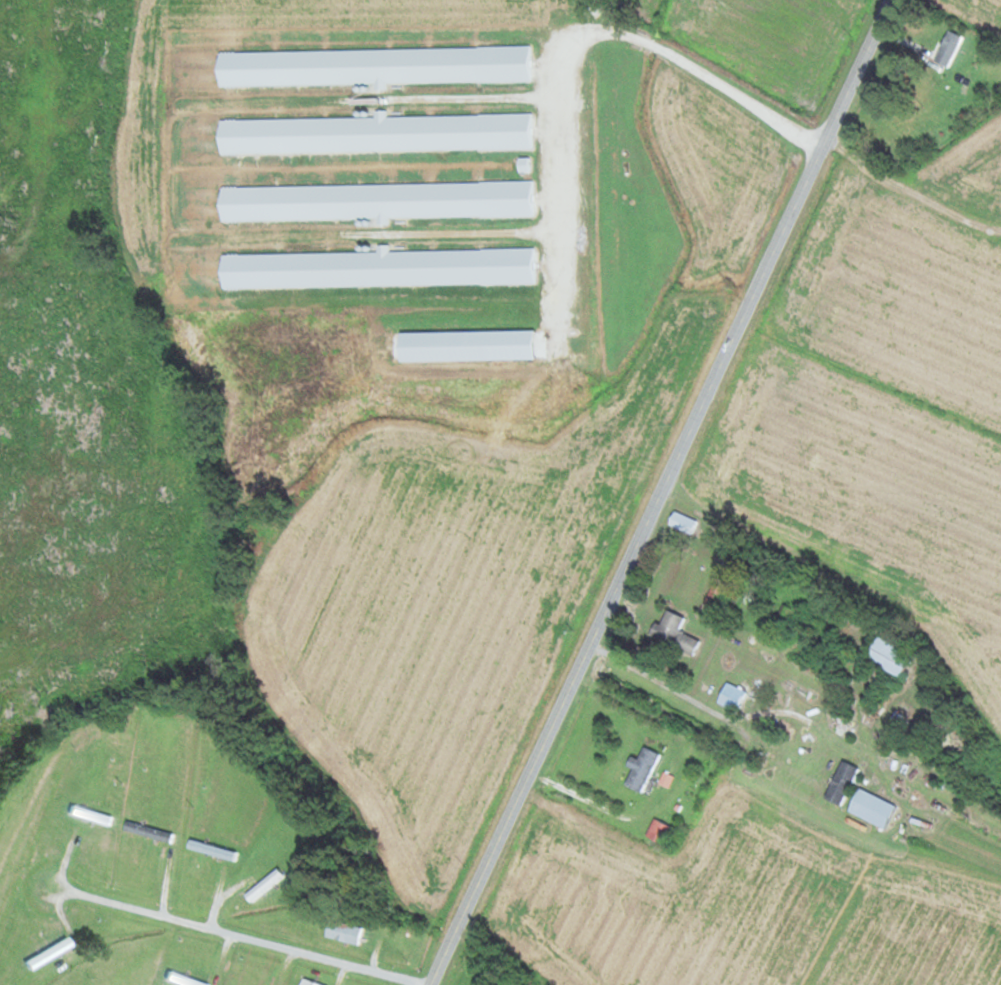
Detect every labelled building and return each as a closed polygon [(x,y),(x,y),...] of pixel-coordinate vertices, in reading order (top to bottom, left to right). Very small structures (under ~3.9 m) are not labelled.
[(945,69),(962,38),(946,30),(929,61),(945,69)] [(213,51),(214,86),(529,82),(528,47),(213,51)] [(530,149),(530,113),(382,116),(382,110),(372,110),(372,117),(214,119),(215,154),(530,149)] [(384,219),(384,218),(531,216),(531,182),(215,186),(216,221),(384,219)] [(532,283),(532,248),(386,250),(385,244),(375,245),(375,252),(216,254),(217,288),(532,283)] [(530,360),(530,330),(394,331),(394,361),(530,360)] [(690,534),(696,521),(670,510),(664,523),(690,534)] [(689,657),(697,640),(663,624),(655,640),(689,657)] [(863,660),(899,677),(910,653),(873,636),(863,660)] [(733,712),(744,693),(725,682),(714,701),(733,712)] [(641,793),(658,754),(641,746),(634,764),(632,763),(622,785),(641,793)] [(840,806),(857,769),(840,761),(822,798),(840,806)] [(850,808),(872,819),(880,804),(858,793),(850,808)] [(108,825),(110,817),(68,806),(66,814),(108,825)] [(671,828),(651,819),(643,837),(663,846),(671,828)] [(168,845),(171,835),(124,821),(121,831),(168,845)] [(232,861),(234,852),(186,840),(184,849),(232,861)] [(247,902),(277,875),(271,868),(240,895),(247,902)] [(321,938),(357,944),(360,927),(325,920),(321,938)] [(69,945),(64,937),(23,962),(28,970),(69,945)] [(165,971),(162,980),(176,984),(207,984),(165,971)]
